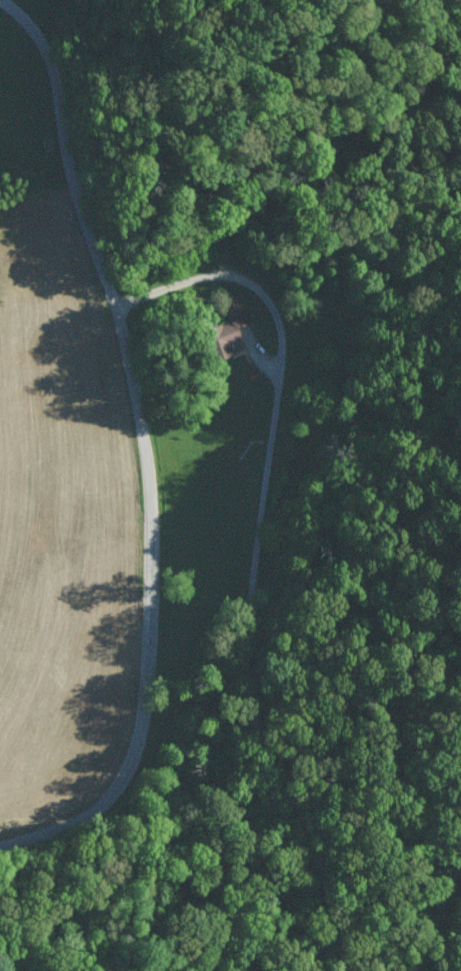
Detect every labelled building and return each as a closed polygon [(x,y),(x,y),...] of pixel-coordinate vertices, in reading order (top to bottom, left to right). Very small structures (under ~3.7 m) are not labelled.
[(239,326),(249,322),(243,302),(226,308),(230,322),(211,327),(220,357),(232,354),(229,342),(243,338),(239,326)]
